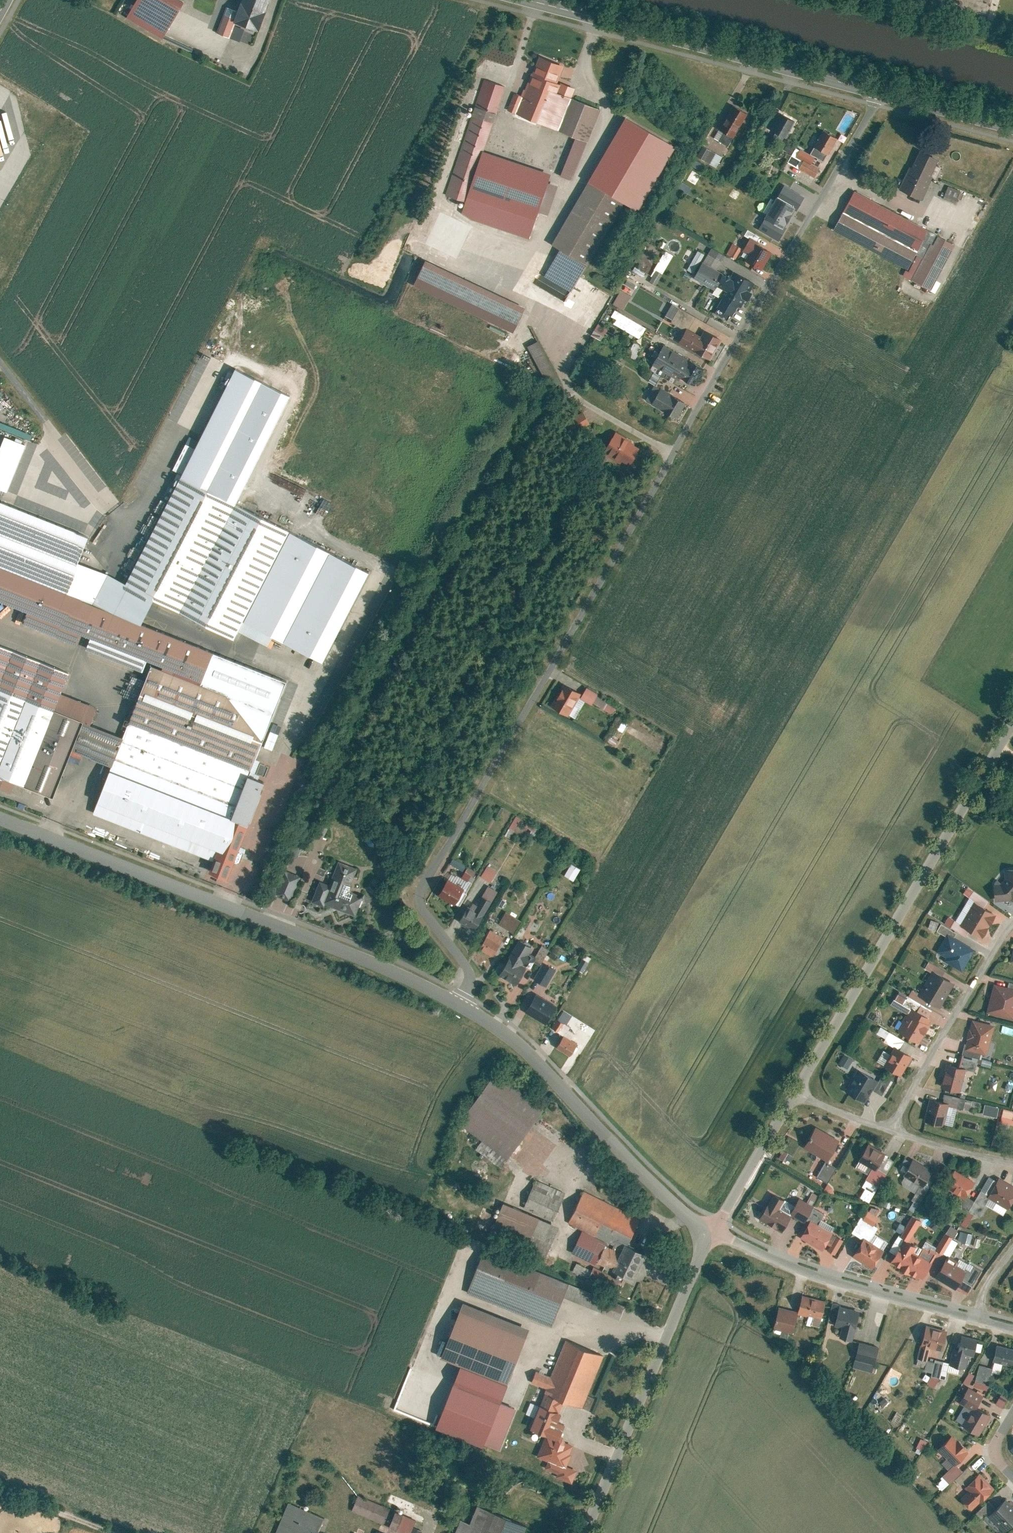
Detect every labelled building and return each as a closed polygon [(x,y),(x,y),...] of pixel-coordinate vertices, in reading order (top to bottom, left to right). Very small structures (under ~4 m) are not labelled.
[(181,0),(134,0),(125,15),(163,37),(183,2),(181,0)] [(221,0),(190,0),(182,20),(217,33),(224,14),(227,7),(228,3),(221,0)] [(269,0),(242,0),(238,11),(236,18),(234,22),(236,22),(258,30),(269,0)] [(224,14),(236,18),(238,11),(227,7),(224,14)] [(236,18),(224,14),(217,33),(230,38),(236,22),(234,22),(236,18)] [(515,112),(559,129),(571,97),(556,90),(556,88),(561,90),(564,81),(560,79),(565,66),(537,55),(522,95),(515,112)] [(484,79),(475,106),(495,113),(504,86),(484,79)] [(522,95),(514,92),(507,109),(515,112),(522,95)] [(600,108),(571,97),(559,129),(576,135),(588,140),(600,108)] [(747,113),(733,105),(720,128),(734,136),(747,113)] [(495,113),(475,106),(446,193),(466,200),(482,152),(495,113)] [(794,119),(780,112),(771,130),(785,137),(794,119)] [(588,181),(623,201),(636,209),(673,145),(625,117),(588,181)] [(734,136),(720,128),(714,137),(728,145),(734,136)] [(837,137),(822,129),(814,145),(828,153),(837,137)] [(588,140),(576,135),(561,175),(572,179),(588,140)] [(786,143),(783,149),(791,152),(793,146),(786,143)] [(828,153),(814,145),(810,152),(816,155),(824,160),(828,153)] [(722,155),(705,146),(699,157),(716,166),(722,155)] [(801,147),(797,155),(803,159),(812,164),(816,155),(810,152),(801,147)] [(938,158),(919,149),(911,166),(910,165),(899,188),(922,198),(932,176),(930,175),(938,158)] [(546,173),(482,152),(466,200),(462,213),(526,234),(534,210),(543,182),(546,173)] [(799,167),(815,176),(820,168),(812,164),(803,159),(799,167)] [(623,201),(588,181),(552,243),(560,247),(545,274),(572,290),(623,201)] [(556,186),(543,182),(534,210),(547,214),(556,186)] [(797,207),(804,195),(785,185),(778,197),(795,206),(797,207)] [(941,197),(955,203),(960,190),(946,185),(941,197)] [(927,229),(854,190),(833,229),(907,268),(927,229)] [(778,197),(777,196),(759,228),(779,239),(787,225),(785,224),(795,206),(778,197)] [(927,229),(907,268),(903,274),(931,288),(955,243),(927,229)] [(757,240),(751,236),(743,250),(749,254),(756,242),(757,240)] [(741,247),(733,242),(727,253),(736,257),(741,247)] [(772,251),(756,242),(749,254),(746,260),(763,269),(772,251)] [(717,268),(725,254),(710,246),(702,260),(717,268)] [(655,285),(672,255),(665,250),(647,280),(655,285)] [(702,260),(693,277),(714,289),(717,284),(724,272),(717,268),(702,260)] [(524,305),(425,261),(414,285),(513,329),(524,305)] [(754,281),(733,270),(730,275),(723,288),(720,295),(722,296),(716,306),(718,307),(715,312),(727,319),(730,314),(732,315),(738,304),(740,305),(744,298),(746,299),(750,291),(749,290),(754,281)] [(724,272),(717,284),(723,288),(730,275),(724,272)] [(632,295),(621,290),(614,302),(625,308),(632,295)] [(696,316),(673,303),(666,315),(687,327),(689,328),(696,316)] [(638,337),(644,326),(613,309),(607,320),(638,337)] [(608,327),(599,321),(591,334),(601,339),(608,327)] [(687,327),(679,341),(710,358),(721,338),(704,328),(701,334),(689,328),(687,327)] [(556,376),(538,339),(526,345),(544,381),(556,376)] [(634,359),(641,346),(633,341),(625,354),(634,359)] [(691,359),(664,345),(654,364),(680,379),(681,376),(691,359)] [(681,376),(694,383),(704,366),(691,359),(681,376)] [(182,475),(182,476),(208,489),(263,382),(237,369),(196,448),(182,475)] [(686,401),(655,385),(647,400),(677,416),(686,401)] [(572,432),(588,423),(582,411),(566,420),(572,432)] [(640,446),(616,430),(603,451),(627,466),(640,446)] [(0,449),(0,489),(6,492),(25,444),(5,437),(0,449)] [(172,469),(182,475),(196,448),(186,443),(172,469)] [(182,476),(126,583),(154,597),(234,638),(238,631),(243,620),(290,531),(208,489),(182,476)] [(0,501),(0,601),(26,611),(21,622),(78,645),(83,634),(91,638),(87,648),(143,671),(147,660),(174,671),(173,674),(200,684),(213,652),(141,623),(94,604),(66,593),(79,562),(89,537),(0,501)] [(369,572),(290,531),(243,620),(273,636),(323,661),(369,572)] [(79,562),(66,593),(94,604),(109,574),(79,562)] [(126,583),(109,574),(94,604),(141,623),(154,597),(126,583)] [(273,636),(243,620),(238,631),(268,646),(273,636)] [(81,721),(53,710),(59,693),(68,672),(0,645),(0,776),(14,782),(51,796),(70,749),(81,721)] [(287,681),(213,652),(200,684),(173,674),(153,665),(131,720),(126,718),(124,724),(129,726),(124,738),(112,766),(94,812),(215,861),(233,817),(249,776),(287,681)] [(581,692),(564,683),(551,706),(568,715),(581,692)] [(587,687),(581,697),(608,713),(614,703),(587,687)] [(59,693),(53,710),(81,721),(90,725),(97,708),(59,693)] [(70,749),(112,766),(124,738),(90,725),(81,721),(70,749)] [(279,735),(271,731),(264,747),(272,751),(279,735)] [(0,776),(0,788),(10,792),(14,782),(0,776)] [(249,776),(233,817),(248,823),(249,820),(250,821),(262,791),(261,791),(265,782),(249,776)] [(522,817),(515,813),(507,826),(514,830),(522,817)] [(248,823),(233,817),(215,861),(211,871),(226,877),(233,862),(236,863),(241,851),(237,850),(248,823)] [(303,843),(295,841),(290,854),(298,857),(303,843)] [(467,865),(453,857),(450,862),(464,871),(467,865)] [(330,885),(323,902),(355,914),(362,896),(348,891),(357,868),(338,861),(330,885)] [(581,868),(572,863),(565,875),(574,880),(581,868)] [(497,870),(488,864),(481,876),(490,881),(497,870)] [(994,882),(995,900),(1012,899),(1012,898),(1012,867),(1005,868),(1005,876),(1000,882),(994,882)] [(299,876),(283,870),(274,894),(291,900),(299,876)] [(319,881),(312,900),(323,904),(323,902),(330,885),(319,881)] [(445,881),(437,895),(455,904),(463,890),(445,881)] [(497,891),(488,886),(482,895),(492,901),(497,891)] [(463,890),(455,904),(459,907),(467,892),(463,890)] [(474,930),(492,901),(482,895),(475,908),(469,905),(460,921),(474,930)] [(975,900),(961,922),(982,936),(996,913),(975,900)] [(500,914),(494,910),(490,917),(496,921),(500,914)] [(523,921),(506,911),(499,923),(515,933),(523,921)] [(931,918),(929,925),(936,928),(938,921),(931,918)] [(937,929),(946,934),(936,950),(945,956),(943,959),(961,970),(963,967),(975,948),(955,935),(957,931),(941,922),(937,929)] [(504,938),(490,929),(479,947),(493,956),(504,938)] [(532,948),(518,939),(504,962),(501,960),(495,971),(517,983),(527,966),(529,967),(534,959),(536,957),(529,953),(532,948)] [(541,963),(550,949),(543,944),(536,957),(534,959),(541,963)] [(955,981),(939,972),(942,967),(928,960),(924,967),(931,971),(918,992),(940,1005),(955,981)] [(544,963),(535,978),(545,984),(555,969),(544,963)] [(1012,1016),(1012,984),(993,979),(986,1009),(1012,1016)] [(889,1005),(906,1012),(908,1007),(901,1004),(904,996),(894,992),(889,1005)] [(556,1005),(537,994),(526,1011),(546,1023),(556,1005)] [(926,1015),(929,1009),(919,1003),(915,1009),(926,1015)] [(897,1028),(919,1041),(931,1020),(909,1007),(897,1028)] [(564,1021),(557,1017),(552,1026),(559,1030),(564,1021)] [(965,1047),(987,1053),(995,1023),(973,1017),(965,1047)] [(570,1025),(564,1021),(559,1030),(564,1033),(572,1038),(575,1032),(568,1027),(570,1025)] [(556,1045),(570,1054),(578,1041),(572,1038),(564,1033),(556,1045)] [(884,1064),(901,1073),(911,1055),(894,1046),(884,1064)] [(843,1064),(848,1068),(854,1058),(848,1055),(843,1064)] [(939,1085),(960,1090),(966,1067),(945,1061),(939,1085)] [(845,1089),(865,1101),(878,1079),(858,1068),(845,1089)] [(544,1108),(496,1071),(458,1120),(481,1138),(475,1146),(499,1165),(544,1108)] [(882,1074),(873,1089),(883,1094),(891,1080),(882,1074)] [(928,1097),(923,1120),(943,1125),(949,1102),(928,1097)] [(978,1112),(981,1102),(972,1099),(969,1109),(978,1112)] [(986,1102),(983,1113),(997,1116),(1000,1106),(986,1102)] [(1000,1122),(1012,1124),(1012,1110),(1001,1109),(1000,1122)] [(815,1125),(803,1145),(827,1160),(839,1139),(815,1125)] [(866,1143),(858,1158),(875,1167),(883,1152),(866,1143)] [(913,1156),(903,1172),(923,1184),(933,1168),(913,1156)] [(815,1176),(828,1182),(835,1166),(822,1160),(815,1176)] [(954,1166),(944,1184),(966,1198),(977,1180),(954,1166)] [(1012,1200),(1012,1185),(997,1177),(987,1196),(1009,1208),(1012,1200)] [(565,1191),(536,1179),(525,1206),(554,1218),(565,1191)] [(635,1215),(582,1190),(566,1223),(619,1248),(635,1215)] [(773,1194),(768,1203),(758,1219),(781,1233),(791,1217),(778,1209),(783,1200),(773,1194)] [(812,1207),(799,1198),(789,1213),(802,1222),(806,1216),(812,1207)] [(823,1214),(812,1207),(806,1216),(817,1223),(823,1214)] [(869,1209),(863,1219),(874,1225),(880,1216),(869,1209)] [(920,1221),(912,1216),(900,1236),(908,1241),(920,1221)] [(809,1219),(799,1236),(822,1250),(832,1233),(809,1219)] [(944,1234),(952,1238),(957,1230),(949,1226),(944,1234)] [(960,1231),(958,1242),(970,1245),(971,1237),(972,1234),(960,1231)] [(986,1233),(984,1243),(995,1245),(997,1236),(986,1233)] [(944,1234),(934,1250),(942,1254),(952,1238),(944,1234)] [(834,1236),(826,1250),(835,1255),(843,1240),(834,1236)] [(971,1237),(970,1245),(978,1247),(979,1239),(971,1237)] [(863,1238),(851,1256),(871,1269),(883,1251),(863,1238)] [(899,1245),(889,1262),(919,1281),(936,1253),(929,1248),(928,1251),(922,1247),(917,1255),(911,1252),(915,1246),(903,1239),(899,1245)] [(636,1279),(648,1254),(625,1243),(612,1268),(636,1279)] [(560,1277),(474,1244),(458,1286),(544,1318),(560,1277)] [(946,1256),(934,1277),(967,1296),(981,1271),(959,1258),(957,1262),(946,1256)] [(575,1263),(572,1271),(585,1276),(588,1268),(575,1263)] [(824,1299),(801,1293),(796,1314),(813,1318),(819,1320),(824,1299)] [(520,1321),(454,1296),(433,1350),(500,1375),(520,1321)] [(832,1303),(828,1320),(834,1322),(838,1304),(832,1303)] [(851,1339),(859,1311),(838,1306),(833,1326),(840,1328),(838,1336),(851,1339)] [(796,1311),(777,1308),(773,1328),(792,1332),(796,1311)] [(946,1330),(925,1325),(917,1359),(927,1361),(930,1347),(941,1350),(946,1330)] [(540,1379),(546,1391),(565,1400),(575,1400),(595,1349),(558,1334),(543,1370),(521,1361),(517,1370),(540,1379)] [(965,1369),(969,1355),(973,1356),(976,1339),(959,1335),(956,1349),(952,1348),(948,1365),(965,1369)] [(878,1347),(858,1342),(852,1368),(872,1372),(878,1347)] [(996,1345),(993,1361),(1012,1366),(1012,1349),(996,1345)] [(934,1360),(930,1376),(945,1380),(948,1363),(934,1360)] [(975,1381),(988,1384),(991,1368),(979,1365),(975,1381)] [(962,1382),(967,1385),(974,1375),(969,1372),(962,1382)] [(959,1403),(971,1409),(962,1425),(979,1435),(990,1416),(975,1408),(982,1395),(968,1387),(959,1403)] [(562,1428),(554,1425),(565,1400),(546,1391),(541,1402),(539,1401),(528,1426),(547,1434),(538,1453),(565,1464),(574,1444),(558,1437),(562,1428)] [(995,1404),(1002,1408),(1008,1398),(1000,1394),(995,1404)] [(953,1465),(967,1452),(952,1435),(937,1448),(953,1465)] [(942,1476),(949,1483),(962,1471),(955,1464),(942,1476)] [(960,1498),(971,1510),(993,1489),(979,1473),(964,1486),(968,1491),(960,1498)] [(279,1496),(264,1532),(305,1532),(314,1510),(279,1496)] [(415,1518),(355,1496),(349,1512),(408,1532),(410,1532),(415,1518)] [(1003,1531),(1012,1522),(1012,1507),(1005,1498),(988,1514),(1003,1531)] [(469,1499),(462,1517),(452,1513),(444,1532),(512,1532),(518,1518),(469,1499)] [(988,1501),(975,1513),(981,1520),(994,1507),(988,1501)]
